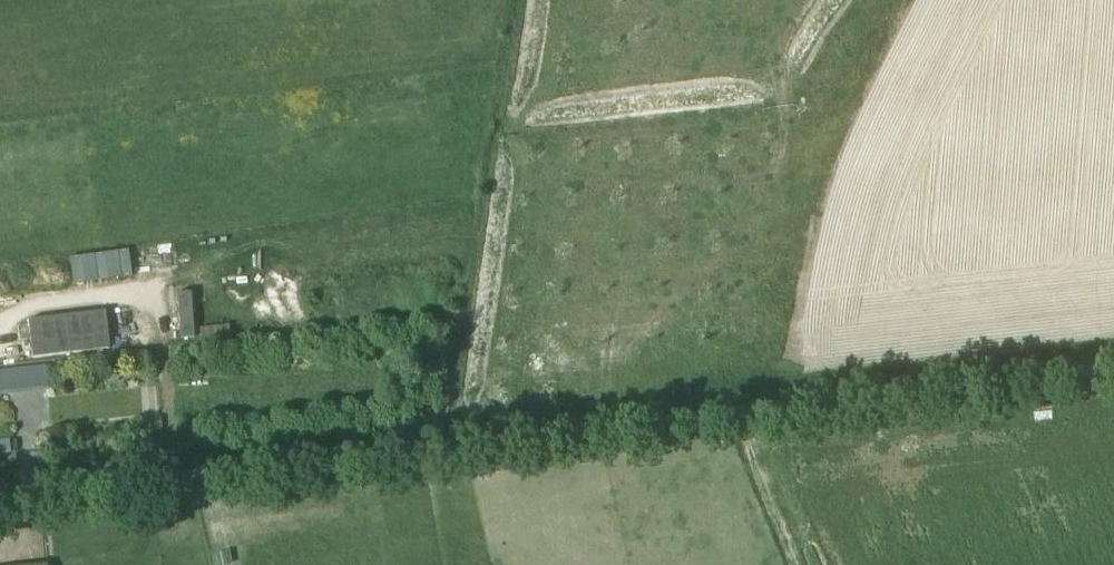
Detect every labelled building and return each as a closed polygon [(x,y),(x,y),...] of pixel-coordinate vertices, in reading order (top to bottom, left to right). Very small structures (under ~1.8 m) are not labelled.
[(106,251),(109,276),(132,273),(129,249),(106,251)] [(74,278),(107,277),(106,253),(73,254),(74,278)] [(193,336),(195,291),(181,290),(179,336),(193,336)] [(107,311),(30,320),(34,357),(111,348),(107,311)] [(46,364),(32,365),(36,392),(49,390),(46,364)] [(12,395),(9,368),(0,369),(0,396),(12,395)]
